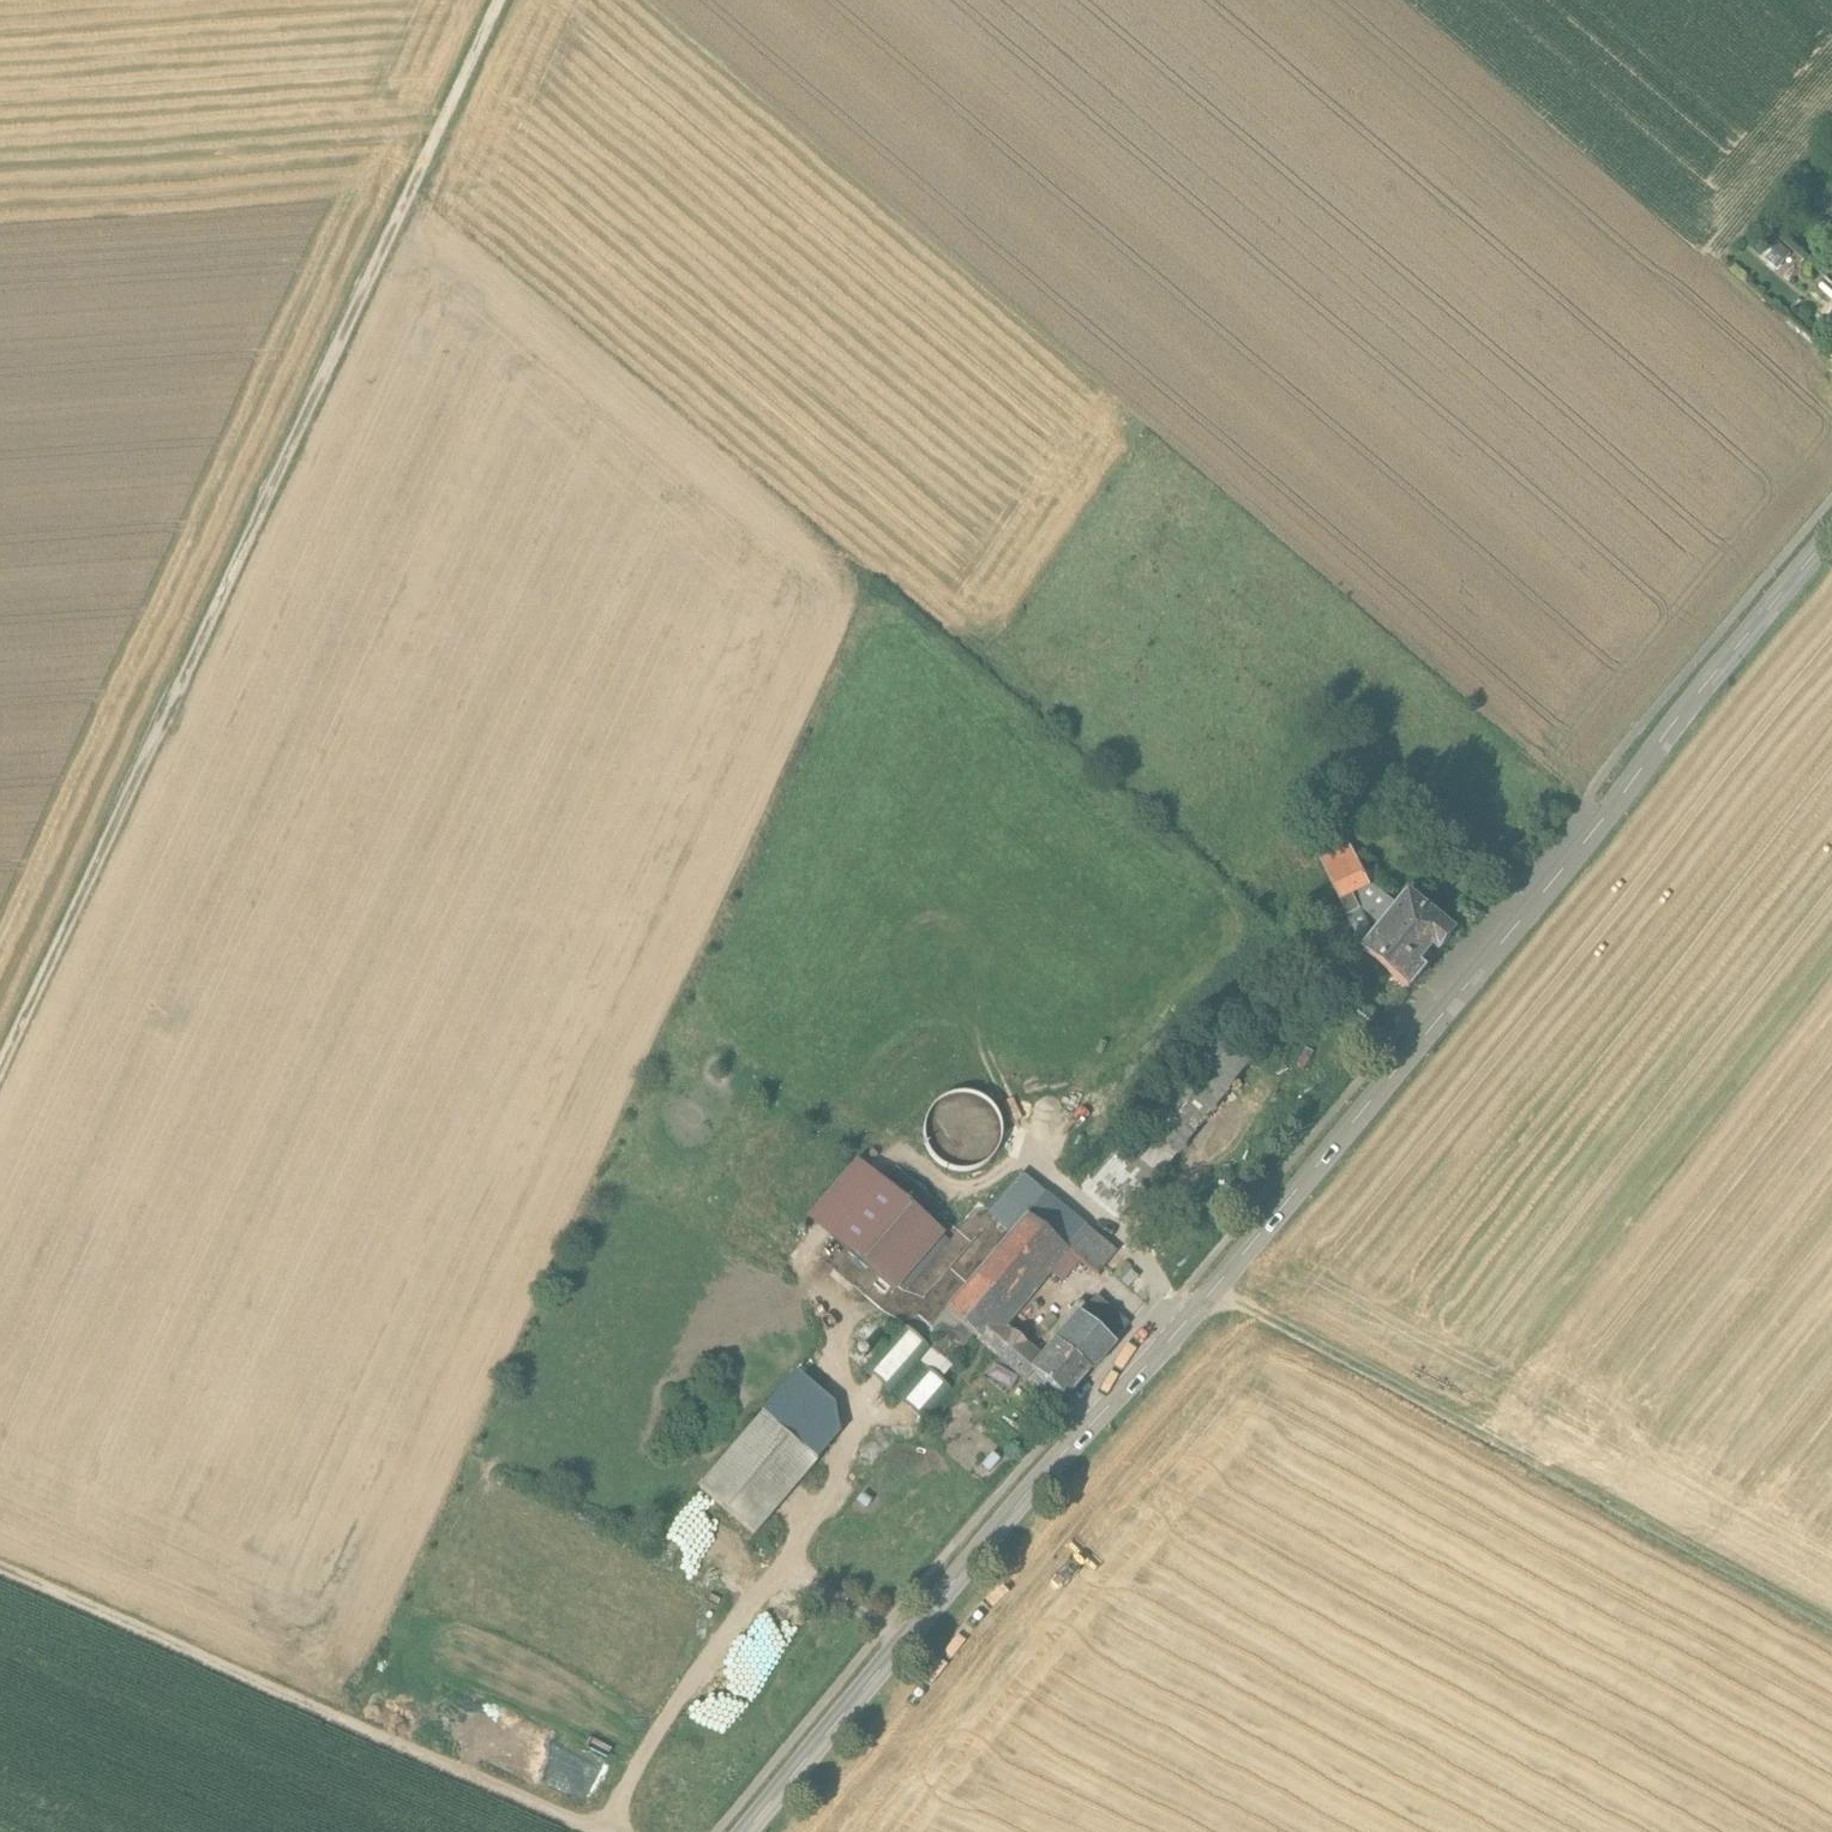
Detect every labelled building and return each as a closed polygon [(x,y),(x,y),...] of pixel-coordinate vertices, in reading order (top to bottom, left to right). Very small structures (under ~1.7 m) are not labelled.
[(1348,842),(1318,856),(1329,877),(1358,863),(1348,842)] [(1358,863),(1329,877),(1341,902),(1353,896),(1370,887),(1358,863)] [(1353,896),(1341,902),(1348,916),(1360,910),(1353,896)] [(1411,896),(1365,952),(1410,989),(1426,969),(1420,965),(1435,947),(1440,952),(1455,933),(1411,896)] [(1186,1139),(1249,1060),(1216,1035),(1153,1114),(1186,1139)] [(927,1165),(957,1141),(938,1115),(907,1139),(927,1165)] [(1097,1260),(1081,1247),(1070,1259),(1086,1272),(1097,1260)] [(995,1253),(944,1311),(1006,1364),(1022,1347),(992,1322),(1028,1281),(995,1253)] [(1128,1326),(1096,1298),(1080,1316),(1112,1344),(1128,1326)] [(1080,1316),(1057,1344),(1089,1372),(1112,1344),(1080,1316)] [(937,1379),(947,1368),(904,1330),(864,1374),(887,1394),(917,1361),(937,1379)] [(1089,1372),(1057,1344),(1040,1363),(1032,1374),(1037,1378),(1064,1401),(1089,1372)] [(1022,1347),(1006,1364),(1026,1381),(1032,1374),(1040,1363),(1022,1347)] [(922,1372),(897,1403),(912,1415),(937,1384),(922,1372)] [(1032,1374),(1026,1381),(1030,1385),(1037,1378),(1032,1374)] [(760,1416),(698,1490),(753,1537),(816,1463),(760,1416)]
